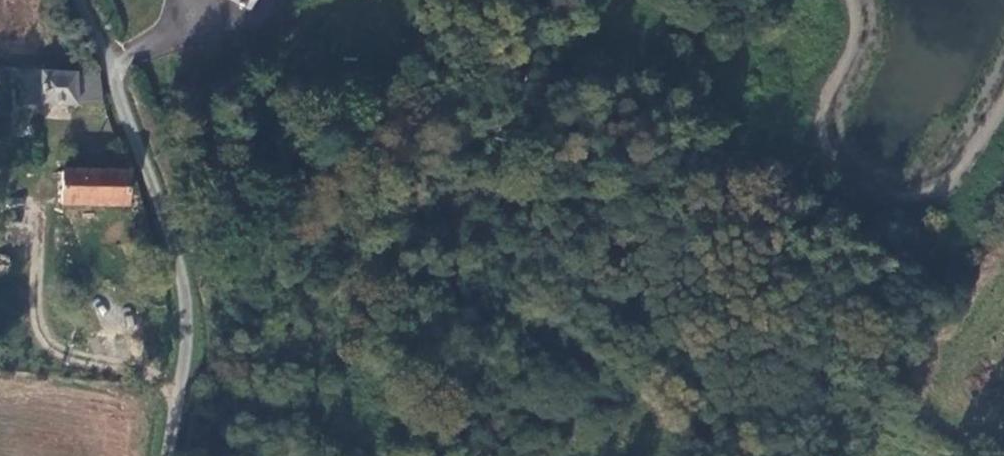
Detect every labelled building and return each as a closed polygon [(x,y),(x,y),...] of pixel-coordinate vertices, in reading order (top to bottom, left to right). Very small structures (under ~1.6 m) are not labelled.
[(250,8),(254,0),(234,0),(250,8)] [(96,73),(15,72),(15,80),(22,81),(23,105),(75,107),(101,104),(96,73)] [(129,207),(129,173),(61,171),(60,205),(129,207)]
